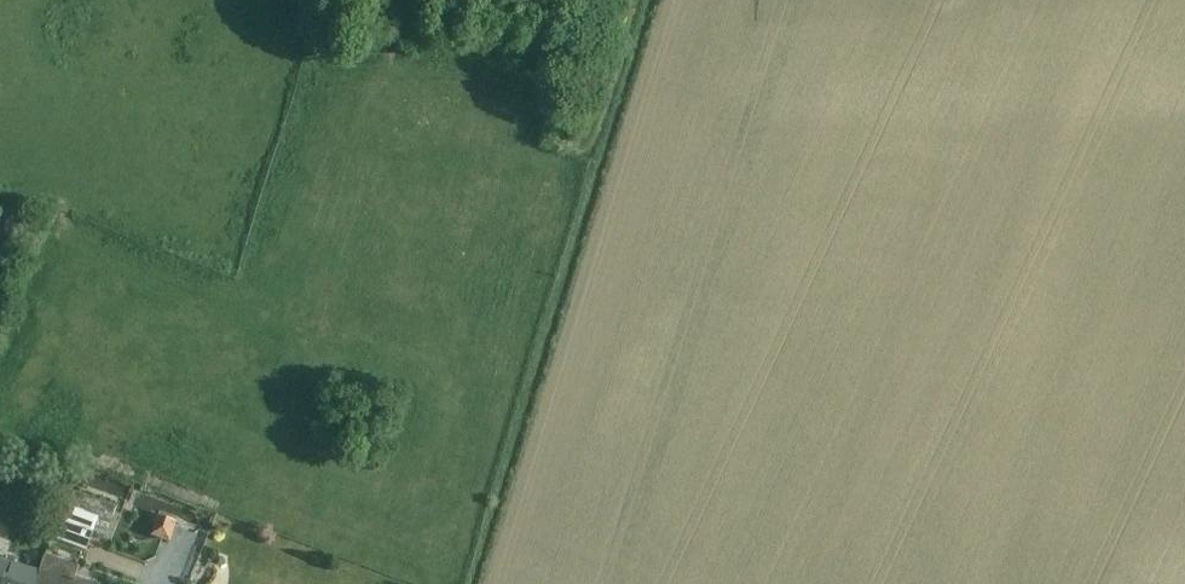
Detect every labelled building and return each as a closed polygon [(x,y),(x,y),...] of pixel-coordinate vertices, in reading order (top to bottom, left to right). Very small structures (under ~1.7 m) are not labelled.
[(72,492),(67,508),(97,518),(92,533),(105,538),(116,507),(72,492)] [(74,579),(78,567),(44,556),(39,573),(36,579),(36,581),(35,583),(90,583),(74,579)] [(36,581),(36,579),(39,573),(7,563),(0,560),(0,583),(35,583),(36,581)]
